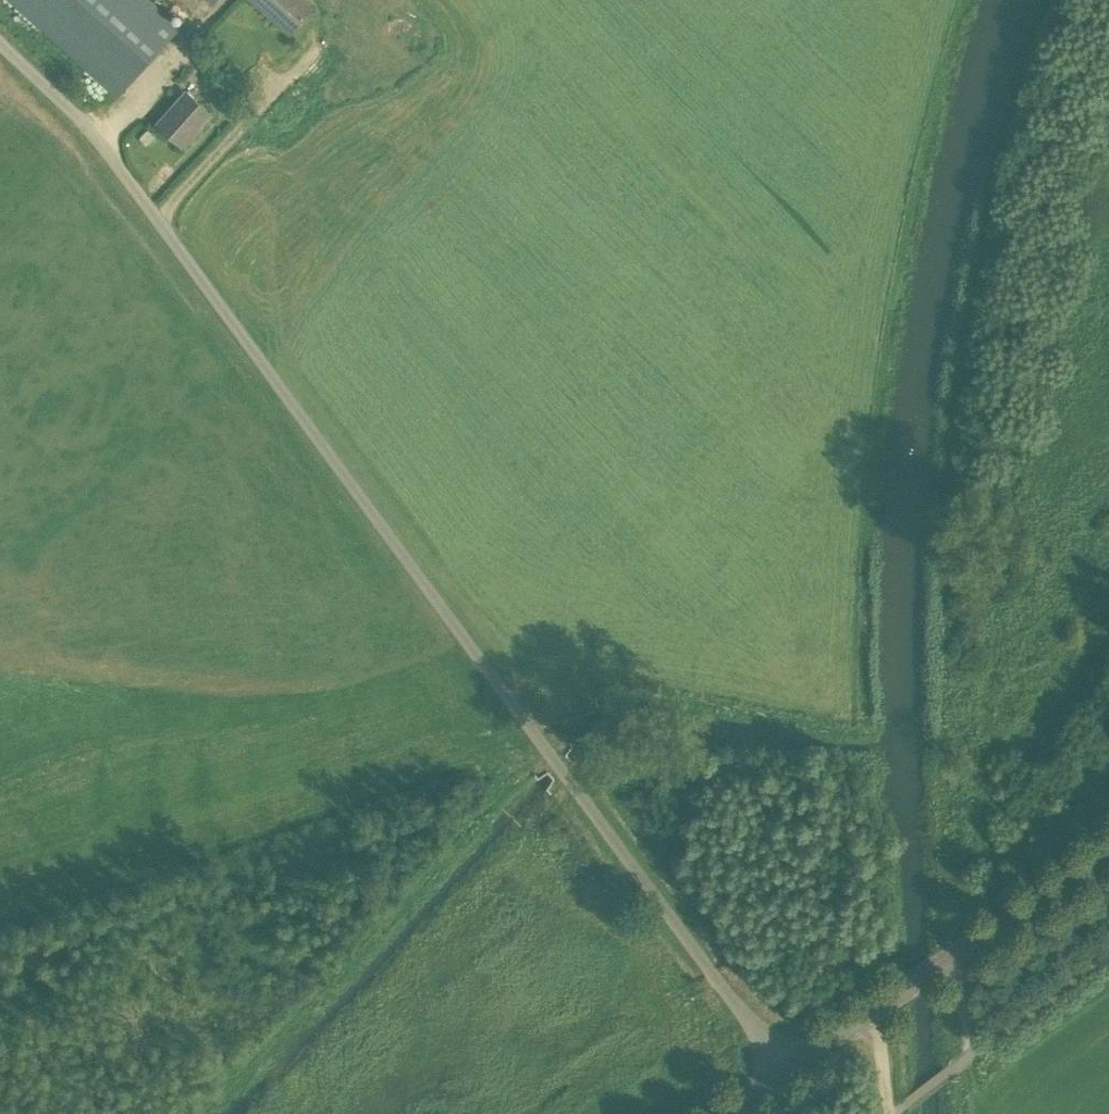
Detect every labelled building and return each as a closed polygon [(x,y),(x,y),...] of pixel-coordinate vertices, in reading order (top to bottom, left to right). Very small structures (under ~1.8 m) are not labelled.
[(179,27),(149,0),(10,0),(117,97),(179,27)] [(313,8),(303,0),(252,0),(290,34),(313,8)] [(183,146),(211,115),(186,92),(158,124),(183,146)]
